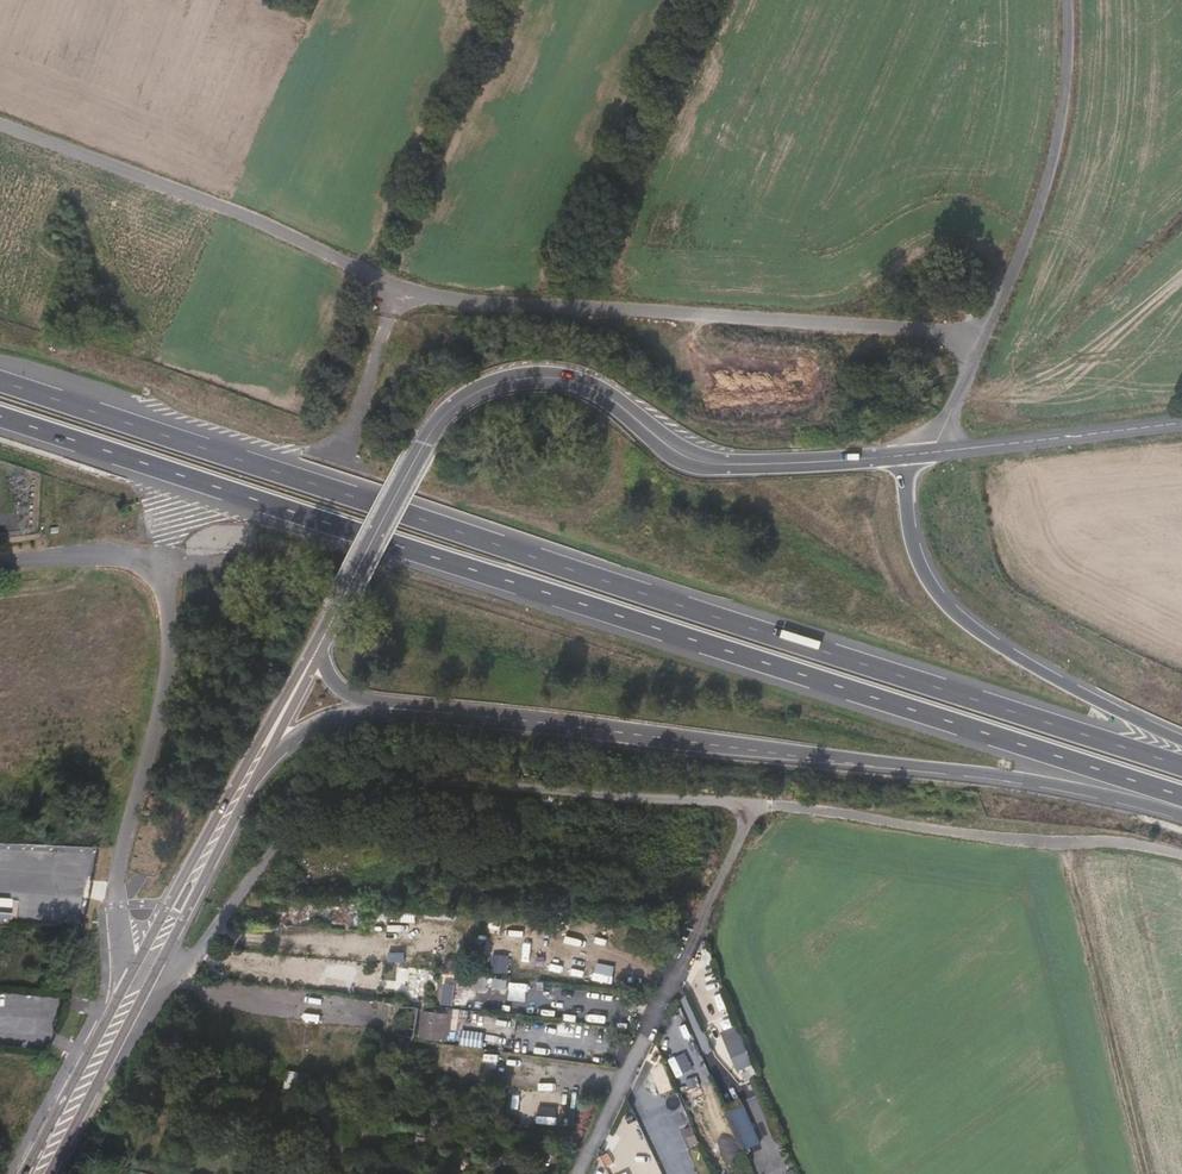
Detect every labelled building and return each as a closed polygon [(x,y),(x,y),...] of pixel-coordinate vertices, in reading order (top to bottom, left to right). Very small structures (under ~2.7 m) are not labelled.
[(276,906),(275,917),(292,918),(293,907),(276,906)] [(579,927),(579,945),(597,945),(596,927),(579,927)] [(405,968),(435,968),(435,955),(405,955),(405,968)] [(548,979),(566,980),(568,962),(549,961),(548,979)] [(457,1003),(459,980),(442,979),(441,1002),(457,1003)] [(459,1000),(458,1009),(472,1010),(472,1001),(459,1000)] [(400,1010),(398,1021),(409,1022),(409,1024),(420,1025),(421,1012),(400,1010)] [(448,1043),(451,1016),(423,1012),(420,1040),(448,1043)] [(753,1066),(740,1037),(723,1045),(736,1074),(753,1066)] [(470,1077),(471,1060),(452,1059),(451,1076),(470,1077)] [(666,1069),(653,1073),(660,1098),(673,1094),(666,1069)] [(286,1089),(297,1090),(299,1073),(287,1072),(286,1089)] [(687,1092),(700,1088),(697,1077),(683,1081),(687,1092)] [(702,1092),(687,1094),(689,1108),(704,1105),(702,1092)] [(762,1147),(745,1106),(727,1113),(744,1154),(762,1147)]
